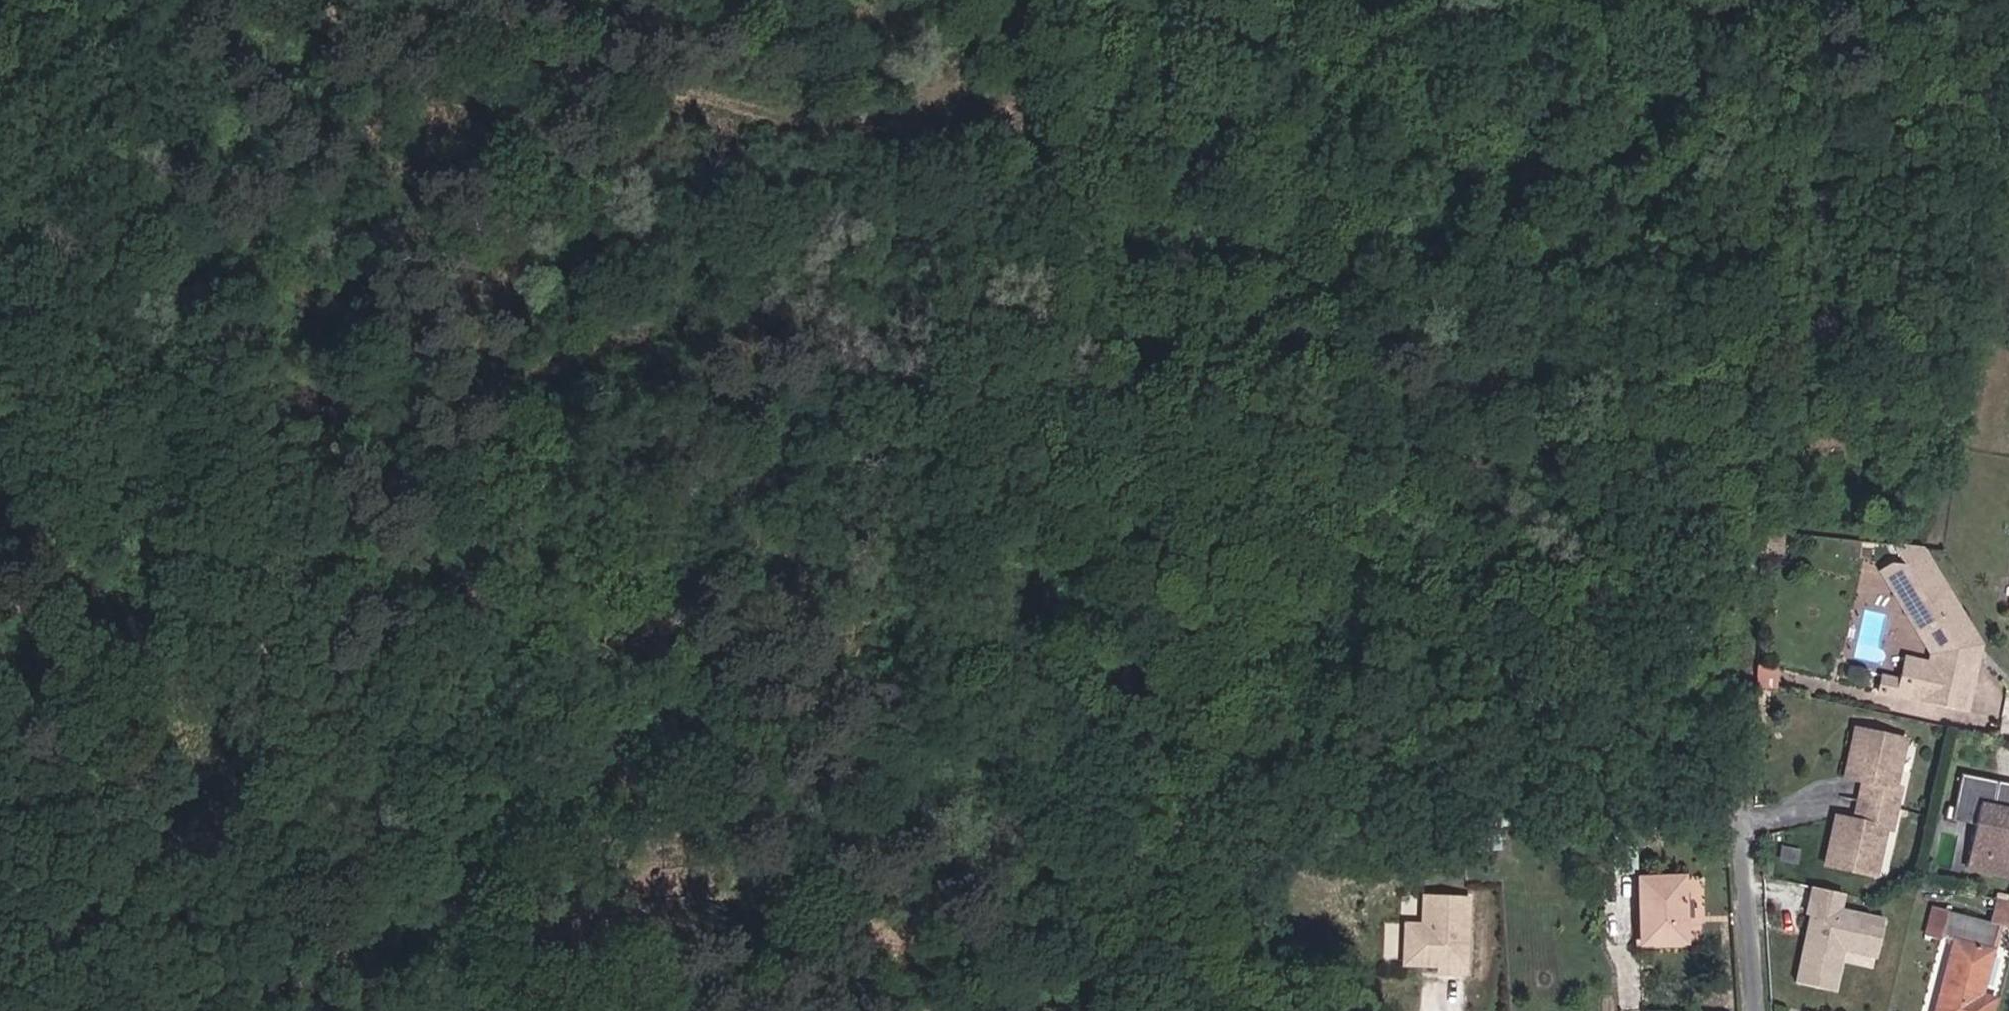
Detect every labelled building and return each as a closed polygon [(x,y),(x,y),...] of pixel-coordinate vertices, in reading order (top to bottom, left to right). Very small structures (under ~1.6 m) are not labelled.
[(1901,564),(1887,562),(1878,569),(1930,653),(1927,663),(1923,685),(1901,681),(1900,682),(1894,680),(1891,695),(1897,696),(1898,694),(1920,699),(1919,702),(1963,712),(1975,655),(1967,653),(1971,634),(1930,567),(1918,547),(1888,543),(1901,564)] [(1978,644),(1971,634),(1967,653),(1975,655),(1978,644)] [(1927,663),(1906,658),(1901,681),(1923,685),(1927,663)] [(1891,695),(1894,680),(1881,677),(1878,692),(1891,695)] [(1905,740),(1854,729),(1844,778),(1869,783),(1865,802),(1895,809),(1900,788),(1894,787),(1905,740)] [(1957,776),(1949,824),(1972,828),(1965,871),(2008,879),(2008,784),(1957,776)] [(1895,809),(1865,802),(1860,822),(1835,816),(1825,865),(1875,876),(1885,829),(1891,830),(1895,809)] [(1499,851),(1498,829),(1469,831),(1470,852),(1499,851)] [(1798,850),(1783,846),(1780,860),(1795,863),(1798,850)] [(1686,942),(1683,877),(1638,879),(1641,944),(1686,942)] [(1875,957),(1884,920),(1839,909),(1843,894),(1811,887),(1805,914),(1809,915),(1805,930),(1809,930),(1807,939),(1804,938),(1793,982),(1820,989),(1825,967),(1836,970),(1841,949),(1875,957)] [(1996,896),(1990,917),(2008,921),(2008,899),(1996,896)] [(1469,898),(1423,897),(1422,926),(1405,925),(1404,954),(1412,954),(1423,966),(1450,967),(1450,974),(1467,974),(1469,898)] [(1933,907),(1927,932),(1954,940),(1936,1010),(1991,1010),(1995,997),(1981,994),(1997,923),(1933,907)] [(1423,966),(1412,954),(1404,954),(1404,966),(1423,966)]
